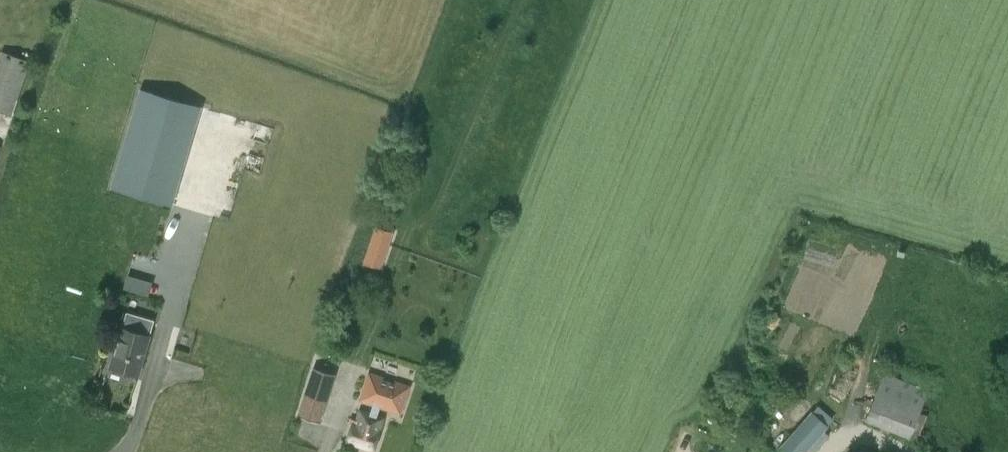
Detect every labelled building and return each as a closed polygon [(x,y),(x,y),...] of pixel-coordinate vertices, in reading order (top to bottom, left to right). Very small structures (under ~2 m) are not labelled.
[(11,112),(29,59),(1,49),(0,52),(0,108),(11,112)] [(112,187),(171,204),(200,107),(141,89),(112,187)] [(381,268),(393,232),(375,226),(363,262),(381,268)] [(128,274),(123,287),(136,291),(141,278),(128,274)] [(137,375),(144,354),(153,320),(126,312),(110,367),(137,375)] [(371,403),(368,413),(376,415),(379,405),(400,412),(409,386),(395,381),(394,384),(382,380),(383,377),(370,372),(361,399),(371,403)] [(885,376),(868,418),(917,438),(934,395),(885,376)] [(318,420),(322,409),(325,398),(316,395),(306,392),(299,413),(318,420)] [(351,425),(346,441),(373,449),(382,417),(376,415),(368,413),(359,410),(354,426),(351,425)] [(784,451),(805,451),(828,426),(811,411),(779,447),(784,451)]
